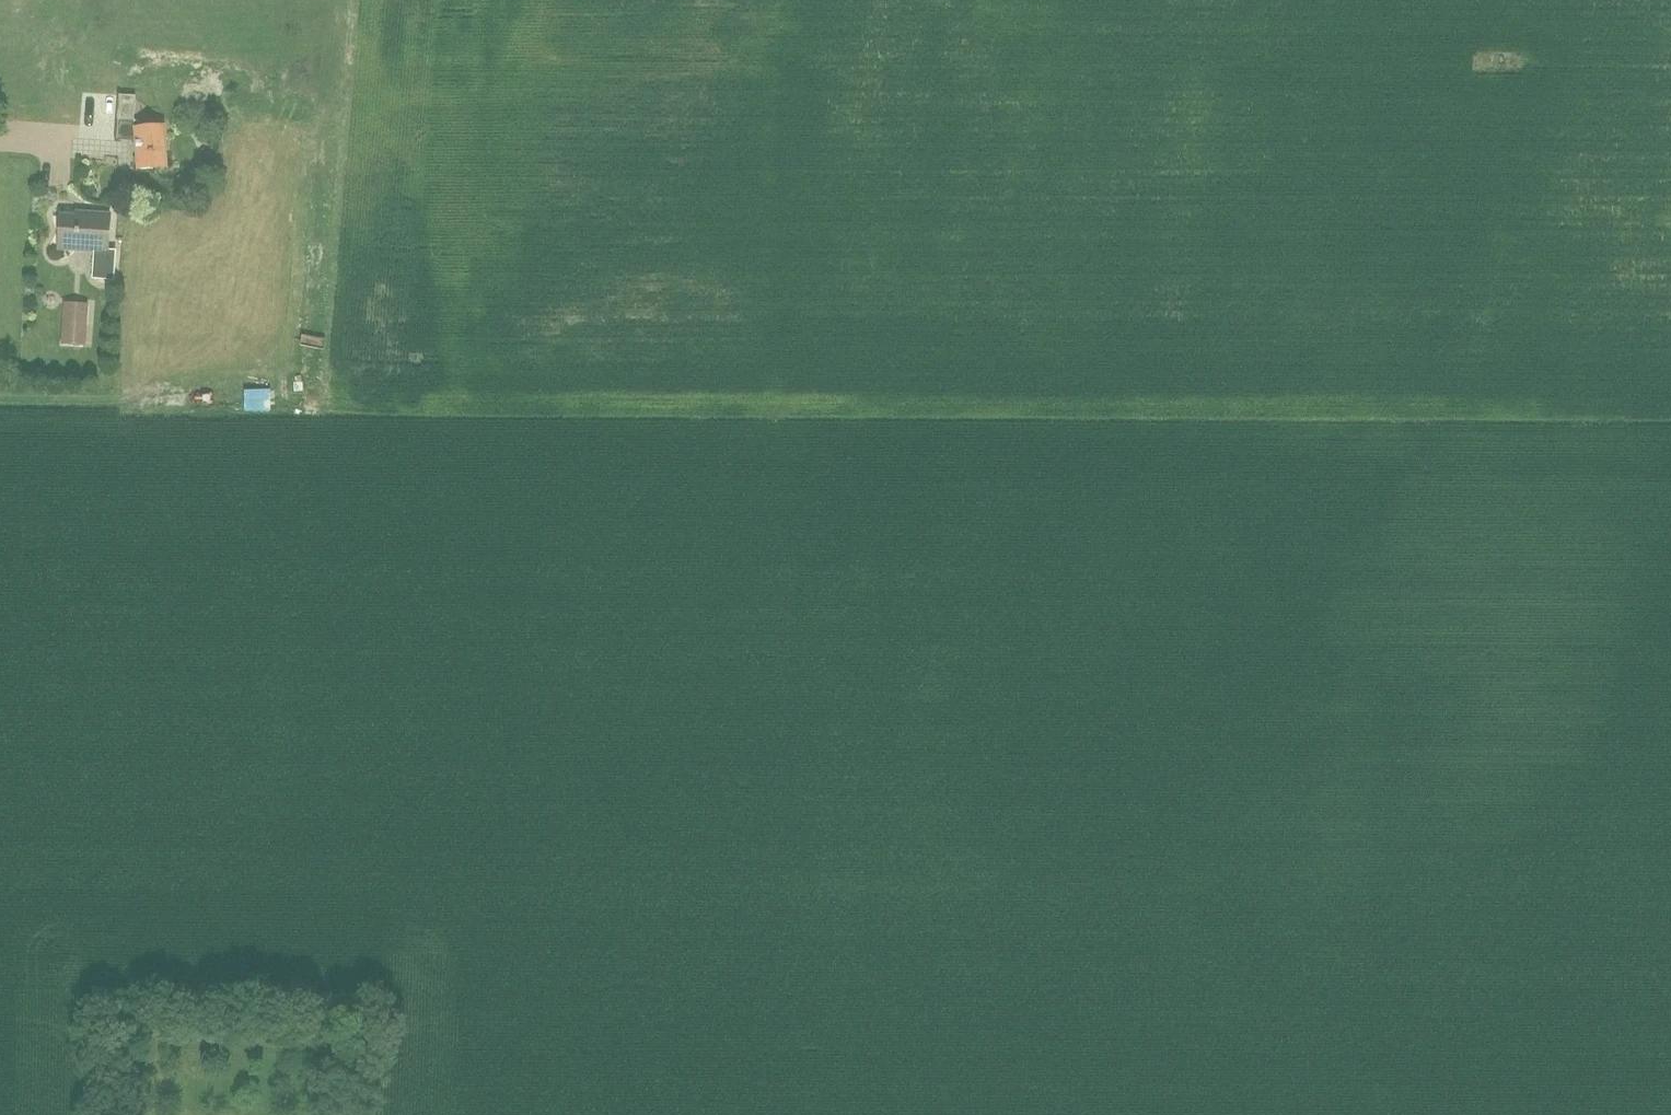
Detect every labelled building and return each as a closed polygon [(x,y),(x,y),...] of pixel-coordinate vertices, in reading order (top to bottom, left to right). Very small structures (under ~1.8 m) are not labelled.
[(135,96),(119,96),(116,139),(135,140),(137,170),(167,168),(164,125),(133,127),(135,96)] [(116,251),(109,250),(111,214),(83,213),(83,218),(59,217),(57,248),(95,251),(93,278),(115,279),(116,251)] [(84,344),(85,324),(86,304),(65,302),(63,343),(84,344)]
